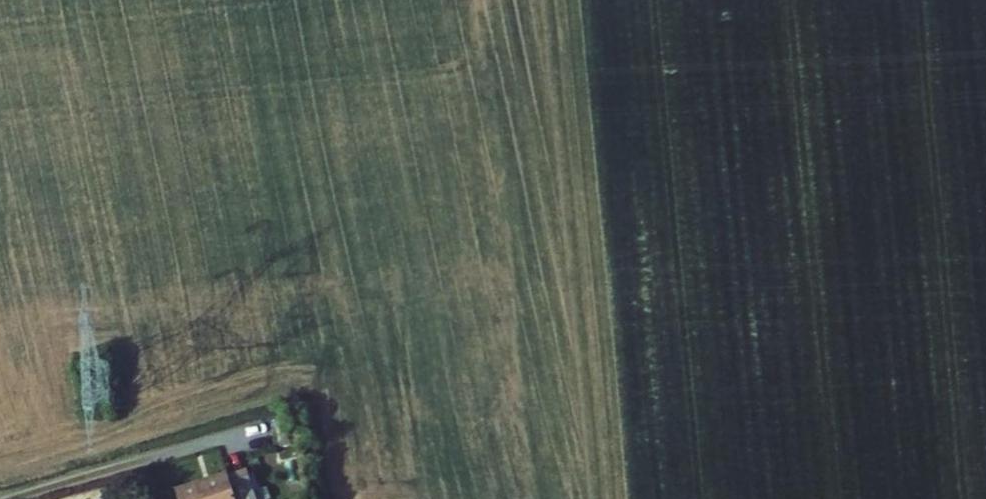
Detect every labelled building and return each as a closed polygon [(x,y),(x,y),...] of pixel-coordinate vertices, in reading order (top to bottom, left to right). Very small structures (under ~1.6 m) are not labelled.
[(267,459),(247,466),(245,461),(193,479),(200,498),(281,498),(267,459)]
